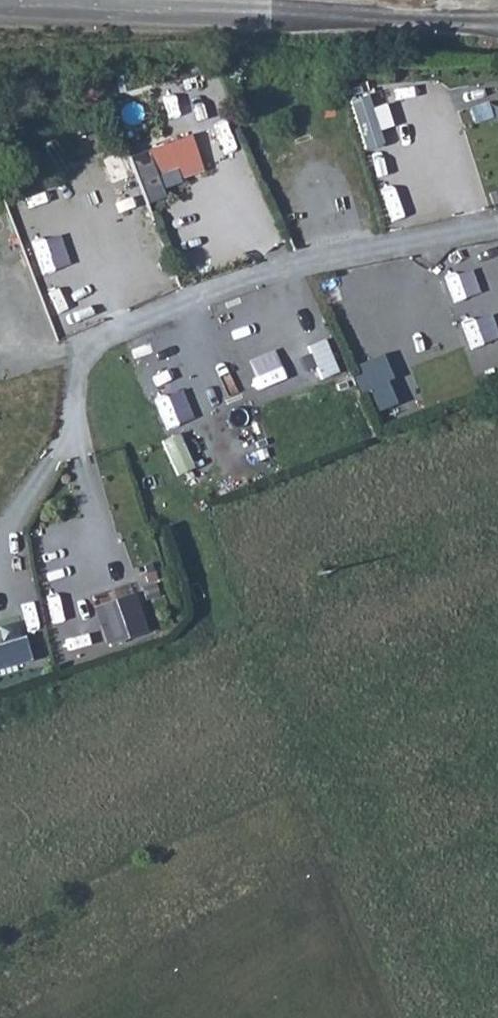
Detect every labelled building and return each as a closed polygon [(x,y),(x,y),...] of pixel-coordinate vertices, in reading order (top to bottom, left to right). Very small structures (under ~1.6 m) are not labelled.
[(348,99),(364,150),(381,144),(377,131),(370,108),(365,94),(348,99)] [(485,101),(467,107),(473,123),(491,117),(485,101)] [(383,104),(370,108),(377,131),(390,127),(383,104)] [(187,133),(145,149),(154,172),(176,164),(180,176),(200,169),(187,133)] [(154,172),(145,149),(129,154),(146,202),(163,196),(154,172)] [(448,272),(456,293),(479,285),(471,264),(448,272)] [(314,366),(320,379),(337,372),(322,338),(306,345),(309,353),(299,357),(305,370),(314,366)] [(285,353),(259,364),(270,393),(297,381),(285,353)] [(360,392),(367,389),(377,411),(394,403),(385,381),(389,379),(380,356),(357,365),(361,374),(353,377),(360,392)] [(160,441),(176,475),(192,467),(177,434),(160,441)] [(133,590),(90,605),(103,642),(146,627),(133,590)] [(0,644),(0,667),(26,660),(20,638),(0,644)]
